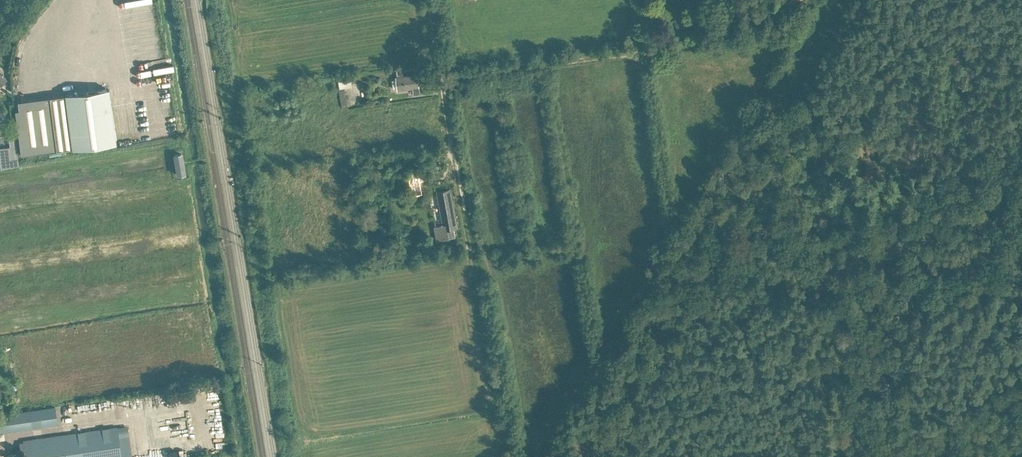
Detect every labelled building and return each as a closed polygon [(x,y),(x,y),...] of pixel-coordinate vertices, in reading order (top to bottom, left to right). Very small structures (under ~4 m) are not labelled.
[(96,45),(90,46),(94,66),(100,65),(96,45)] [(413,87),(414,94),(420,93),(418,74),(396,77),(396,79),(392,80),(393,88),(397,87),(397,89),(413,87)] [(340,107),(347,107),(344,86),(351,86),(349,76),(336,78),(340,107)] [(65,94),(72,147),(72,148),(116,142),(109,88),(65,94)] [(18,110),(15,110),(21,154),(56,150),(50,106),(18,110)] [(181,151),(170,152),(172,173),(183,172),(181,151)] [(7,158),(7,152),(0,152),(0,166),(17,165),(17,157),(7,158)] [(411,189),(412,194),(422,192),(421,186),(411,189)] [(437,191),(444,228),(457,225),(451,189),(437,191)] [(14,399),(15,406),(32,404),(31,396),(14,399)] [(57,424),(55,409),(0,417),(0,432),(57,424)] [(19,442),(20,450),(24,449),(25,454),(25,456),(121,456),(117,427),(116,425),(23,439),(23,442),(19,442)]
